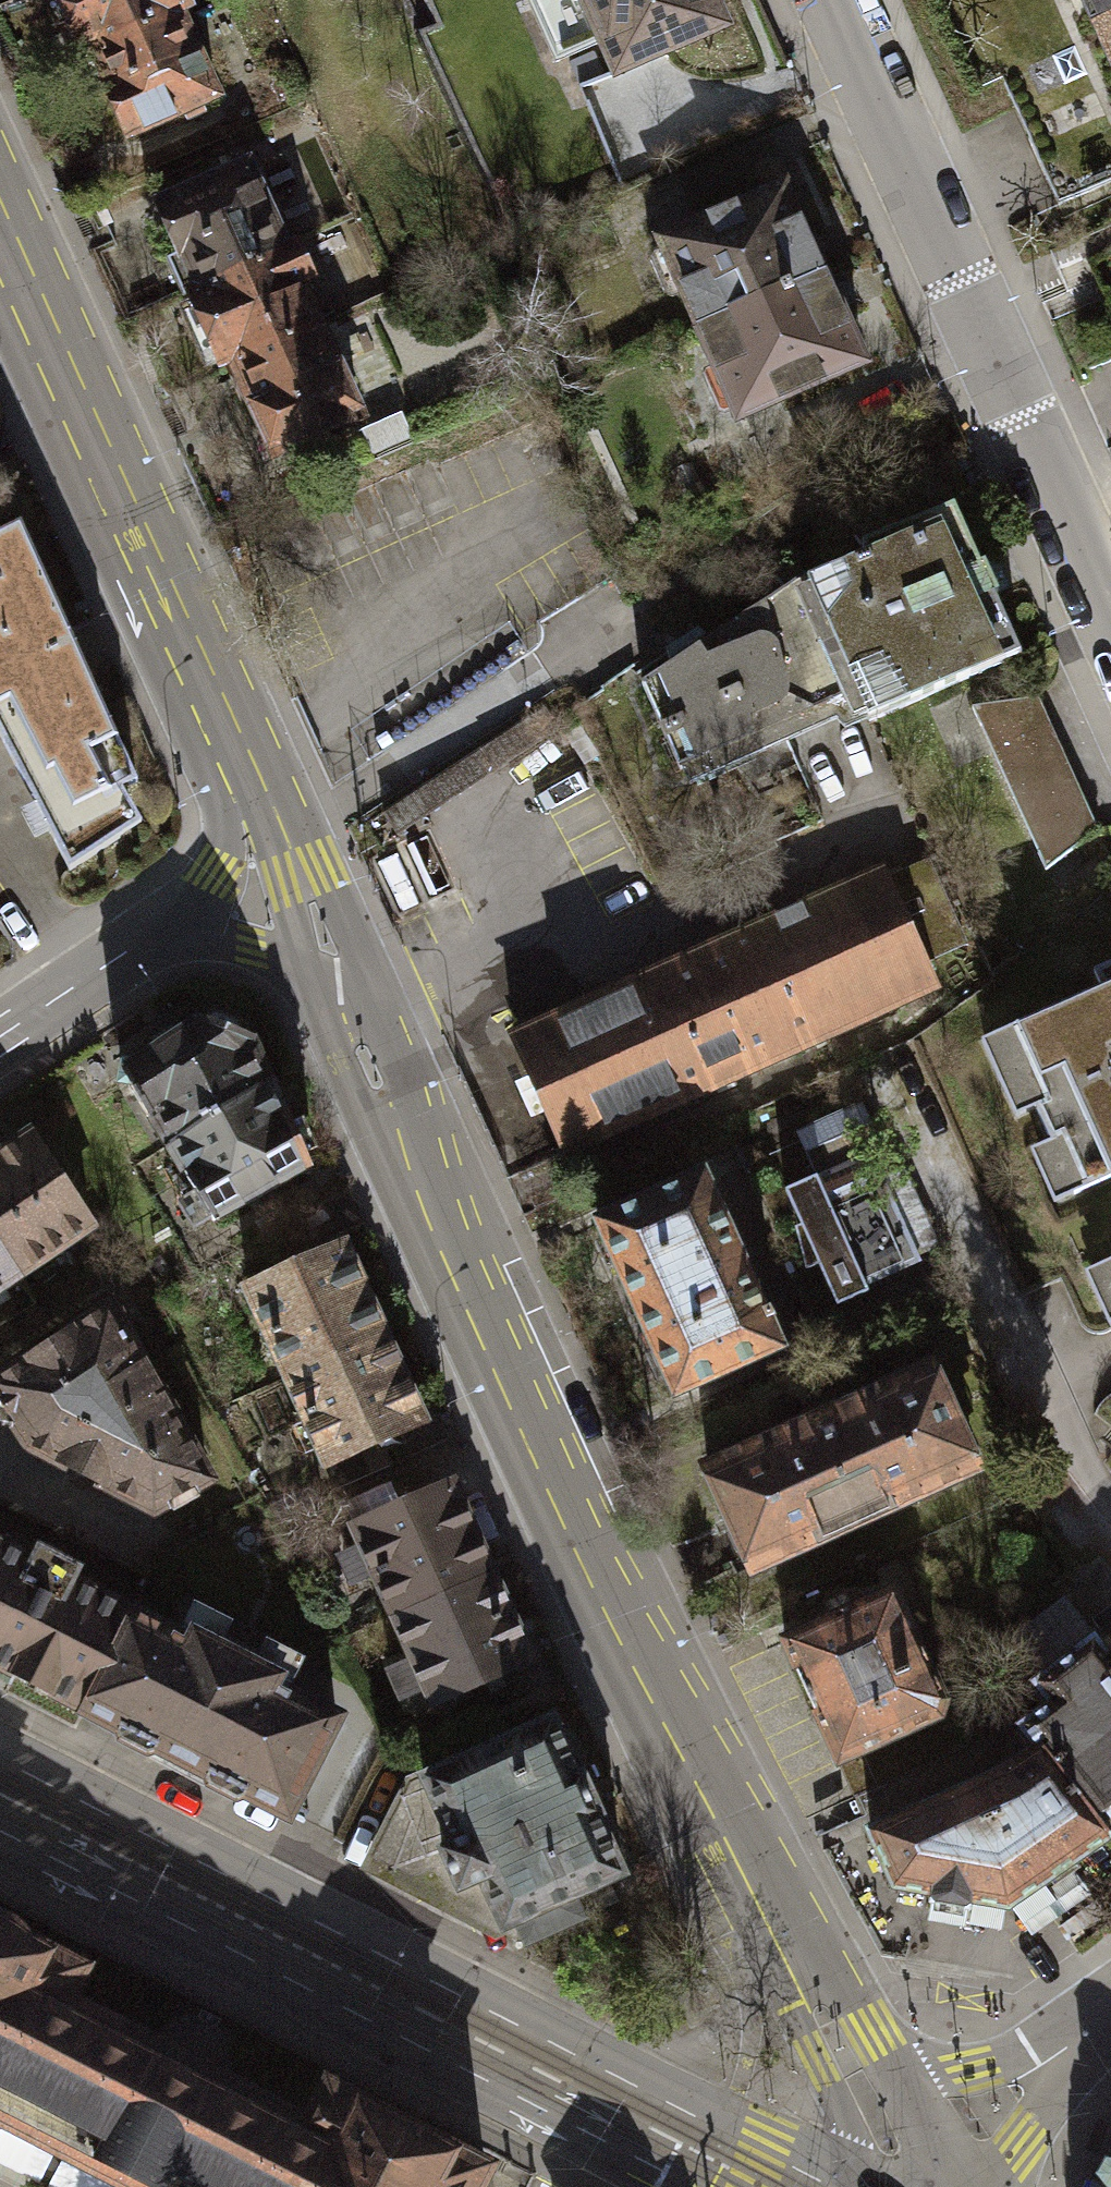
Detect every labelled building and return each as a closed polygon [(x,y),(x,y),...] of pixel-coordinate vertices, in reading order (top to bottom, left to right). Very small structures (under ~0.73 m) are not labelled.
[(56,23),(64,19),(81,57),(179,13),(190,9),(186,0),(46,0),(56,23)] [(551,53),(590,36),(611,82),(724,31),(709,0),(527,0),(551,53)] [(1110,70),(1110,0),(1081,0),(1110,70)] [(179,13),(81,57),(75,60),(92,97),(106,91),(126,136),(216,96),(179,13)] [(156,205),(195,292),(285,252),(246,165),(156,205)] [(785,186),(658,239),(696,328),(823,275),(785,186)] [(285,252),(195,292),(189,295),(204,328),(194,332),(211,369),(231,360),(317,322),(301,286),(313,281),(297,246),(285,252)] [(823,275),(696,328),(734,419),(861,365),(823,275)] [(317,322),(231,360),(262,431),(252,435),(267,469),(313,448),(308,437),(359,414),(317,322)] [(798,589),(846,696),(857,723),(1019,655),(953,506),(864,545),(863,560),(798,589)] [(73,873),(152,827),(133,790),(148,781),(30,518),(0,533),(0,742),(38,810),(29,817),(40,840),(50,833),(73,873)] [(794,579),(631,687),(670,776),(846,696),(798,589),(794,579)] [(1038,696),(971,707),(1043,868),(1094,828),(1038,696)] [(926,861),(883,880),(920,963),(963,944),(926,861)] [(879,872),(511,1036),(563,1151),(897,1002),(895,997),(929,982),(920,963),(883,880),(879,872)] [(975,1047),(1007,1118),(1033,1106),(1049,1141),(1016,1157),(1041,1212),(1073,1198),(1106,1183),(1110,1181),(1110,988),(1025,1028),(1007,1034),(975,1047)] [(169,1147),(269,1080),(251,1040),(199,1019),(133,1063),(121,1062),(118,1083),(129,1085),(169,1147)] [(269,1080),(169,1147),(212,1221),(308,1167),(302,1150),(310,1147),(299,1121),(291,1125),(269,1080)] [(814,1176),(783,1191),(836,1305),(867,1290),(864,1281),(908,1260),(919,1256),(940,1246),(903,1162),(888,1169),(859,1105),(795,1135),(814,1176)] [(0,1154),(0,1246),(18,1272),(90,1225),(30,1134),(0,1154)] [(694,1179),(586,1227),(663,1401),(772,1353),(694,1179)] [(286,1373),(382,1331),(343,1244),(247,1287),(286,1373)] [(18,1272),(0,1246),(0,1284),(18,1272)] [(1081,1278),(1104,1327),(1110,1324),(1110,1264),(1081,1278)] [(0,1376),(0,1399),(31,1445),(153,1508),(207,1478),(106,1305),(0,1376)] [(382,1331),(286,1373),(325,1460),(421,1418),(382,1331)] [(939,1377),(696,1485),(742,1588),(985,1479),(939,1377)] [(392,1614),(489,1570),(449,1482),(352,1526),(392,1614)] [(31,1559),(0,1544),(0,1623),(31,1559)] [(31,1559),(0,1623),(0,1669),(1,1670),(80,1708),(128,1610),(70,1581),(76,1568),(55,1558),(37,1549),(31,1559)] [(489,1570),(392,1614),(431,1700),(528,1656),(489,1570)] [(771,1648),(831,1778),(939,1730),(945,1706),(895,1593),(771,1648)] [(1012,1639),(1043,1679),(1093,1641),(1095,1642),(1098,1640),(1066,1598),(1012,1639)] [(175,1633),(128,1610),(80,1708),(117,1727),(118,1737),(149,1752),(157,1746),(209,1772),(209,1784),(233,1796),(245,1790),(289,1811),(335,1716),(289,1694),(294,1682),(179,1626),(175,1633)] [(1106,1825),(1110,1821),(1110,1659),(1109,1660),(1095,1642),(1093,1641),(1043,1679),(1030,1689),(1045,1709),(1023,1726),(1038,1746),(1043,1743),(1106,1825)] [(554,1717),(427,1773),(475,1880),(480,1877),(503,1929),(515,1923),(522,1940),(580,1915),(572,1897),(624,1874),(554,1717)] [(895,1886),(931,1892),(929,1902),(971,1910),(973,1899),(1008,1906),(1110,1834),(1110,1831),(1106,1825),(1043,1743),(1038,1746),(1006,1768),(870,1830),(895,1886)] [(475,1880),(427,1773),(379,1854),(416,1870),(419,1862),(442,1855),(455,1888),(475,1880)] [(139,2186),(475,2186),(486,2166),(330,2085),(308,2130),(216,2084),(226,2059),(225,2045),(215,2028),(204,2020),(194,2018),(182,2020),(171,2024),(161,2034),(152,2051),(62,2005),(81,1968),(31,1944),(22,1931),(17,1926),(7,1920),(0,1918),(0,2116),(139,2186)]
